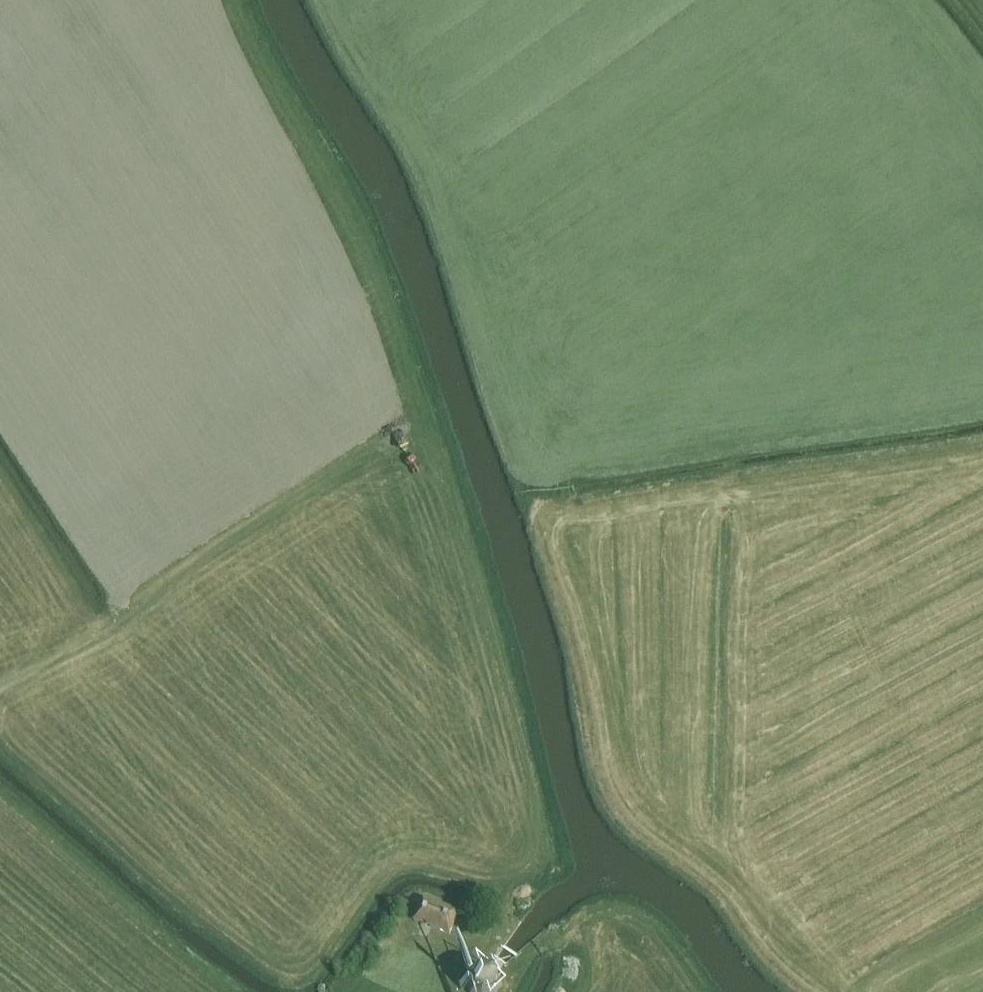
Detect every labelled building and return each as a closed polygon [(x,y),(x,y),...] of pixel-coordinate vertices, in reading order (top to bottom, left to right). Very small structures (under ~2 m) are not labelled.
[(458,912),(422,899),(414,921),(450,934),(458,912)] [(499,987),(500,987),(500,985),(499,985),(497,976),(498,976),(497,974),(496,974),(488,969),(486,968),(486,969),(477,971),(475,972),(470,980),(469,980),(469,982),(470,982),(472,991),(471,991),(472,991),(497,991),(499,987)]
